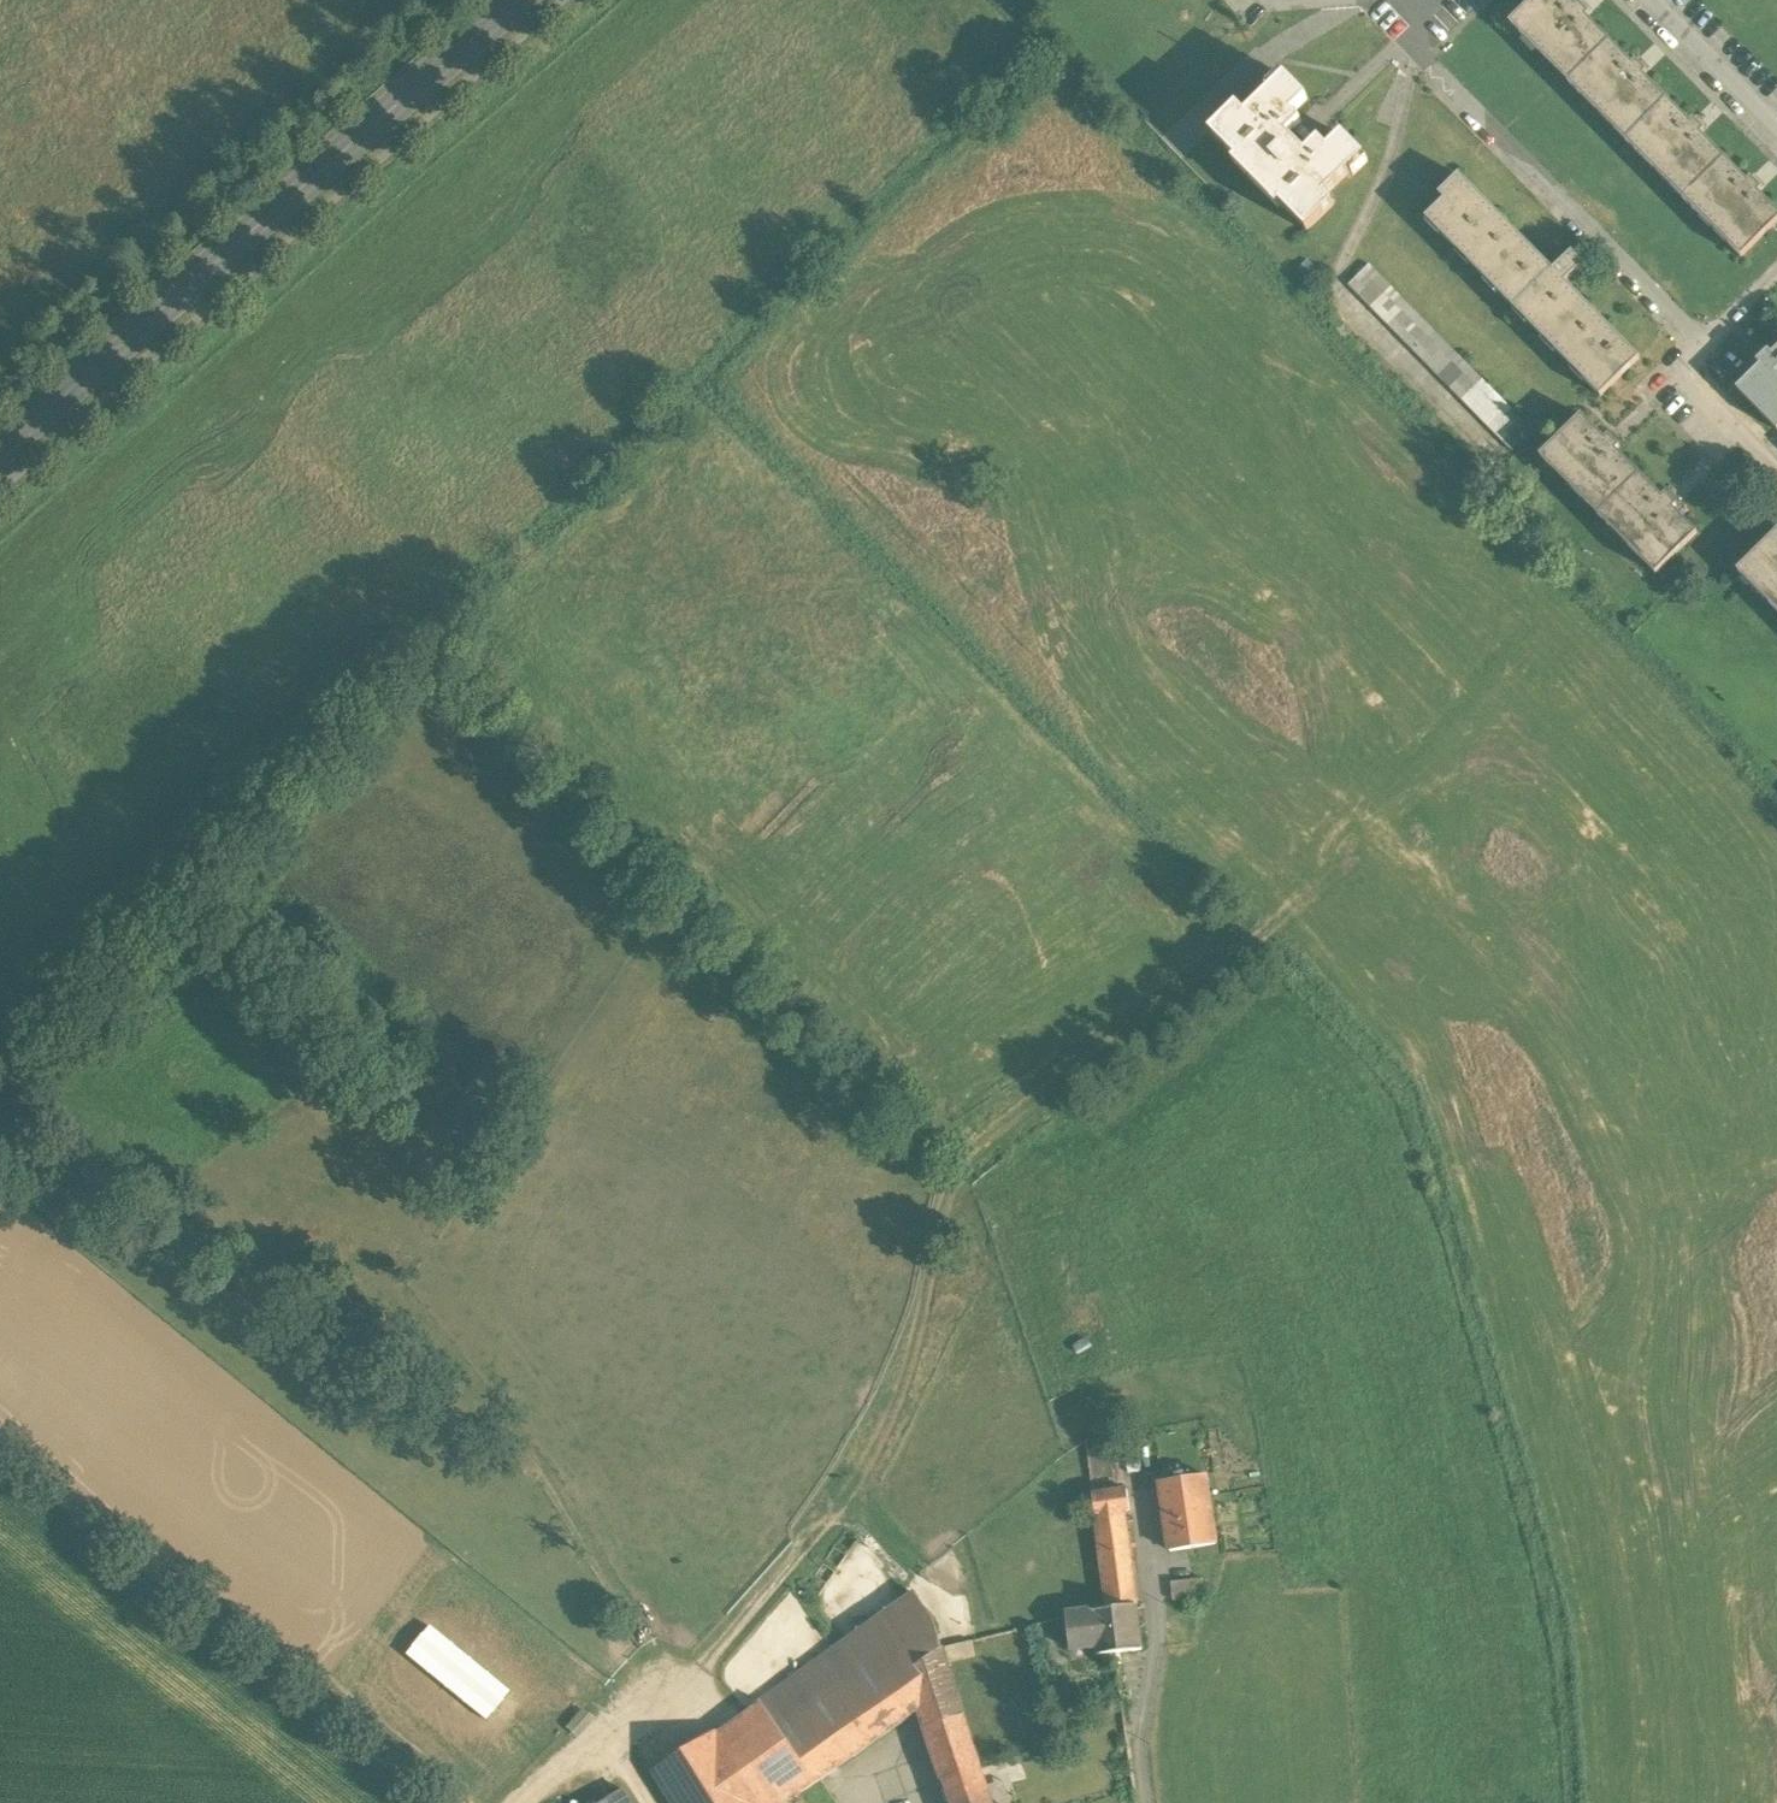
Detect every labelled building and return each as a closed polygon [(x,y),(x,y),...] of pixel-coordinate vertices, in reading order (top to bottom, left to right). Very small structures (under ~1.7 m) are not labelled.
[(1586,16),(1590,13),(1578,1),(1575,4),(1571,0),(1532,0),(1509,22),(1740,257),(1776,220),(1776,210),(1759,191),(1762,188),(1751,177),(1748,181),(1701,133),(1704,129),(1694,119),(1690,122),(1644,75),(1647,71),(1636,60),(1633,63),(1586,16)] [(1286,76),(1246,115),(1238,107),(1211,133),(1306,230),(1333,204),(1325,196),(1365,157),(1343,135),(1329,149),(1319,140),(1312,147),(1294,129),(1302,122),(1293,112),(1307,98),(1286,76)] [(1572,251),(1553,269),(1459,174),(1439,194),(1445,199),(1426,218),(1601,396),(1640,358),(1569,286),(1565,282),(1570,277),(1584,263),(1572,251)] [(1532,430),(1369,264),(1348,284),(1512,450),(1532,430)] [(1570,277),(1565,282),(1569,286),(1573,281),(1570,277)] [(1772,354),(1768,350),(1757,361),(1761,365),(1737,389),(1776,429),(1776,350),(1772,354)] [(1605,438),(1582,415),(1540,456),(1656,573),(1697,532),(1673,507),(1676,504),(1666,494),(1663,497),(1616,450),(1619,446),(1608,435),(1605,438)] [(1737,570),(1776,611),(1776,530),(1737,570)] [(1111,1439),(1085,1442),(1091,1495),(1118,1491),(1111,1439)] [(1203,1476),(1158,1482),(1168,1552),(1213,1545),(1203,1476)] [(1118,1491),(1091,1495),(1105,1609),(1134,1605),(1123,1511),(1128,1510),(1125,1490),(1118,1491)] [(718,1733),(762,1802),(787,1802),(919,1708),(907,1672),(941,1647),(931,1617),(913,1592),(718,1733)] [(1105,1609),(1089,1611),(1094,1647),(1095,1655),(1140,1650),(1134,1605),(1105,1609)] [(1089,1611),(1064,1614),(1069,1650),(1094,1647),(1089,1611)] [(941,1647),(907,1672),(919,1708),(944,1781),(981,1768),(981,1767),(941,1647)] [(716,1731),(652,1772),(672,1802),(762,1802),(718,1733),(716,1731)] [(981,1768),(944,1781),(951,1802),(993,1802),(981,1768)] [(604,1802),(632,1802),(624,1790),(604,1802)]
